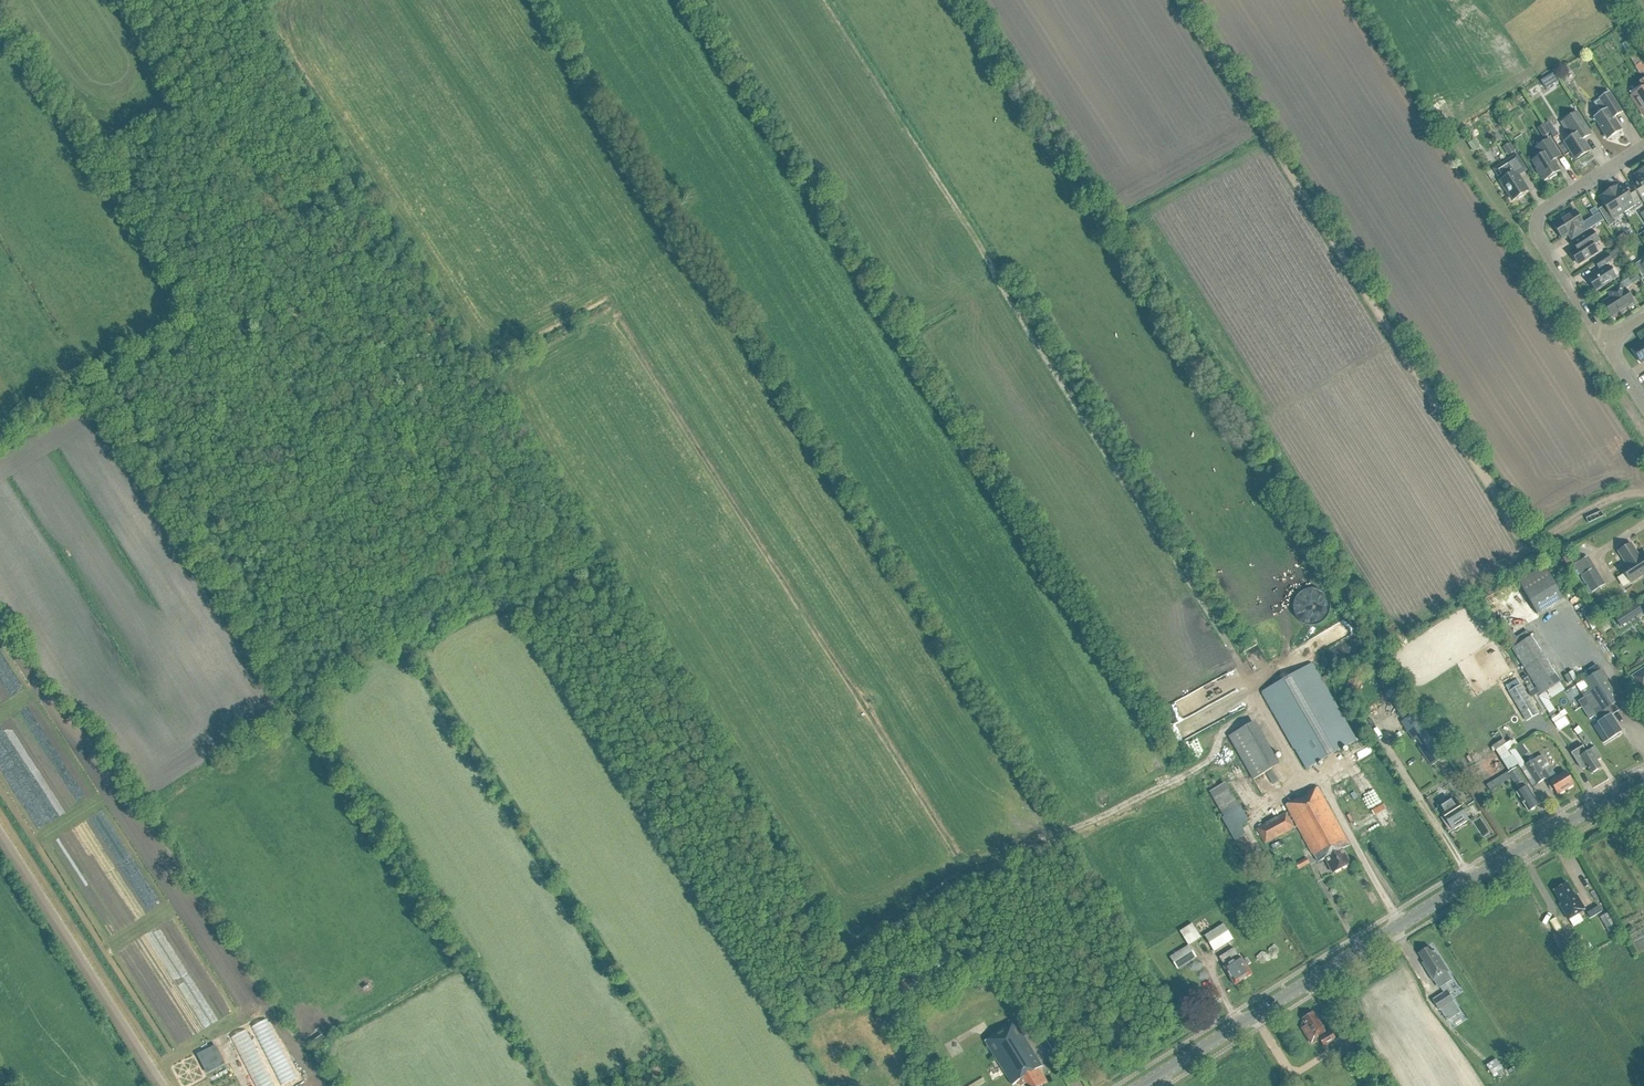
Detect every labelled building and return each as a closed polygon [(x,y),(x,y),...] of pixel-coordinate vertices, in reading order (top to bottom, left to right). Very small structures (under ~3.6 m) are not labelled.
[(1636,36),(1631,40),(1637,48),(1642,44),(1636,36)] [(1552,74),(1541,81),(1546,89),(1557,82),(1552,74)] [(1643,117),(1643,80),(1639,83),(1642,89),(1631,96),(1636,105),(1636,106),(1640,112),(1641,112),(1643,117)] [(1595,116),(1593,118),(1594,119),(1593,121),(1596,122),(1604,134),(1604,138),(1606,138),(1608,140),(1611,138),(1616,138),(1618,133),(1622,131),(1614,118),(1622,113),(1609,92),(1599,99),(1599,100),(1594,103),(1599,110),(1595,116)] [(1573,136),(1563,142),(1575,161),(1590,151),(1581,136),(1589,131),(1577,112),(1563,121),(1573,136)] [(1537,130),(1543,138),(1549,134),(1548,131),(1544,125),(1537,130)] [(1553,128),(1548,131),(1549,134),(1553,139),(1557,136),(1553,128)] [(1520,138),(1514,142),(1519,150),(1525,146),(1520,138)] [(1541,176),(1544,181),(1548,178),(1549,180),(1556,175),(1555,173),(1559,171),(1554,163),(1555,160),(1560,157),(1549,140),(1535,149),(1540,157),(1532,162),(1537,169),(1535,170),(1540,177),(1541,176)] [(1515,152),(1510,143),(1502,148),(1508,156),(1515,152)] [(1524,171),(1516,157),(1495,170),(1502,180),(1500,181),(1502,184),(1500,185),(1504,191),(1506,191),(1512,201),(1517,198),(1518,199),(1523,196),(1522,195),(1527,191),(1517,175),(1524,171)] [(1634,176),(1641,187),(1635,191),(1643,204),(1643,170),(1634,176)] [(1621,185),(1610,192),(1623,212),(1633,206),(1635,210),(1642,206),(1633,192),(1628,195),(1621,185)] [(1623,212),(1610,192),(1599,199),(1606,209),(1600,213),(1609,227),(1616,222),(1613,218),(1623,212)] [(1553,225),(1562,239),(1569,234),(1573,240),(1594,226),(1590,219),(1583,224),(1575,211),(1553,225)] [(1576,262),(1578,265),(1597,253),(1592,246),(1598,242),(1591,231),(1572,243),(1576,249),(1570,252),(1572,256),(1572,257),(1575,261),(1576,262)] [(1608,255),(1595,263),(1599,269),(1611,261),(1608,255)] [(1643,265),(1641,261),(1634,265),(1643,279),(1643,278),(1643,264),(1643,265)] [(1608,266),(1587,279),(1595,291),(1616,278),(1608,266)] [(1636,274),(1628,279),(1631,285),(1640,279),(1636,274)] [(1602,303),(1611,317),(1633,303),(1625,290),(1632,285),(1631,285),(1628,279),(1606,293),(1610,298),(1602,303)] [(1643,361),(1643,343),(1632,350),(1641,363),(1643,361)] [(1626,564),(1621,568),(1631,583),(1643,574),(1643,553),(1637,557),(1635,554),(1636,553),(1630,544),(1618,552),(1626,564)] [(1566,553),(1561,556),(1565,562),(1570,559),(1566,553)] [(1591,593),(1605,585),(1595,568),(1594,568),(1588,557),(1574,565),(1575,567),(1569,570),(1573,576),(1576,574),(1578,576),(1580,575),(1591,593)] [(1545,568),(1519,583),(1538,615),(1564,600),(1547,571),(1545,568)] [(1620,627),(1643,613),(1636,602),(1613,616),(1620,627)] [(1485,620),(1485,622),(1486,623),(1487,624),(1489,625),(1490,625),(1492,625),(1493,623),(1493,622),(1493,620),(1493,619),(1492,618),(1490,617),(1489,617),(1487,618),(1486,619),(1485,620)] [(1341,624),(1312,639),(1318,650),(1347,635),(1341,624)] [(1604,629),(1595,634),(1609,662),(1619,657),(1604,629)] [(1527,631),(1508,643),(1541,695),(1561,682),(1531,637),(1527,631)] [(1357,741),(1321,679),(1312,664),(1263,693),(1309,770),(1357,741)] [(1643,689),(1643,669),(1632,677),(1642,691),(1643,689)] [(1593,727),(1594,729),(1603,744),(1620,733),(1610,718),(1609,719),(1605,713),(1619,704),(1618,703),(1620,701),(1600,670),(1576,686),(1584,698),(1578,701),(1589,719),(1591,718),(1595,725),(1593,727)] [(1508,692),(1526,722),(1538,715),(1517,679),(1506,686),(1509,692),(1508,692)] [(1402,722),(1401,722),(1401,723),(1431,766),(1440,760),(1444,757),(1414,714),(1410,716),(1403,721),(1402,722)] [(1573,717),(1561,720),(1563,725),(1575,722),(1573,717)] [(1229,738),(1255,782),(1273,771),(1248,727),(1229,738)] [(1577,728),(1574,731),(1578,737),(1582,734),(1577,728)] [(1586,747),(1590,744),(1582,734),(1578,737),(1586,747)] [(1503,739),(1492,746),(1495,751),(1506,744),(1503,739)] [(1585,771),(1588,770),(1592,776),(1601,771),(1596,764),(1602,761),(1595,750),(1587,755),(1582,746),(1570,753),(1574,759),(1581,770),(1583,772),(1585,771)] [(1558,796),(1574,787),(1566,774),(1558,780),(1550,768),(1546,770),(1539,758),(1525,767),(1538,787),(1546,782),(1553,793),(1555,791),(1558,796)] [(1508,772),(1486,785),(1490,791),(1510,778),(1509,776),(1510,776),(1508,772)] [(1510,776),(1509,776),(1510,778),(1521,794),(1522,796),(1519,797),(1528,811),(1530,810),(1532,811),(1535,809),(1535,807),(1538,805),(1528,790),(1526,791),(1523,785),(1524,784),(1516,772),(1510,776)] [(1241,843),(1253,837),(1245,820),(1249,818),(1232,779),(1216,786),(1225,807),(1241,843)] [(1364,789),(1368,796),(1377,790),(1373,783),(1364,789)] [(1343,852),(1349,848),(1351,847),(1318,789),(1286,808),(1292,819),(1290,821),(1287,815),(1258,831),(1266,845),(1295,829),(1292,824),(1294,823),(1308,848),(1313,857),(1314,856),(1319,866),(1326,862),(1334,876),(1351,866),(1343,852)] [(1468,822),(1466,820),(1467,820),(1453,797),(1437,807),(1443,817),(1441,818),(1450,833),(1448,834),(1449,835),(1469,822),(1468,822)] [(1584,909),(1576,894),(1574,895),(1566,882),(1553,890),(1560,903),(1558,904),(1567,919),(1584,909)] [(1598,907),(1587,913),(1590,919),(1601,912),(1598,907)] [(1600,917),(1609,934),(1617,930),(1607,913),(1600,917)] [(1192,925),(1181,932),(1189,945),(1200,938),(1192,925)] [(1214,951),(1233,940),(1224,925),(1205,936),(1214,951)] [(1562,929),(1555,933),(1568,955),(1575,951),(1562,929)] [(1196,958),(1188,946),(1170,957),(1178,969),(1196,958)] [(1431,947),(1419,954),(1425,962),(1423,963),(1426,967),(1425,968),(1434,982),(1437,980),(1441,988),(1445,993),(1434,1000),(1441,1010),(1442,1010),(1448,1020),(1460,1012),(1454,1002),(1455,1001),(1450,994),(1452,993),(1446,983),(1451,980),(1447,973),(1449,972),(1439,956),(1437,958),(1431,947)] [(1235,986),(1252,975),(1241,956),(1240,957),(1234,948),(1219,957),(1225,966),(1223,967),(1235,986)] [(1324,1045),(1325,1045),(1336,1038),(1331,1030),(1327,1033),(1314,1012),(1303,1018),(1307,1025),(1303,1028),(1312,1043),(1320,1038),(1324,1045)] [(261,1030),(253,1035),(256,1042),(260,1041),(265,1051),(279,1045),(263,1013),(248,1020),(251,1028),(258,1024),(261,1030)] [(1046,1084),(1038,1070),(1043,1067),(1014,1022),(990,1037),(991,1038),(984,1043),(1012,1085),(1013,1085),(1023,1080),(1027,1085),(1043,1085),(1046,1084)] [(1042,1034),(1052,1050),(1062,1044),(1052,1029),(1042,1034)] [(1346,1036),(1335,1042),(1345,1059),(1356,1052),(1346,1036)] [(951,1053),(962,1049),(959,1038),(948,1042),(951,1053)] [(198,1056),(203,1067),(215,1061),(210,1050),(198,1056)] [(1497,1059),(1487,1066),(1492,1074),(1502,1068),(1497,1059)]
